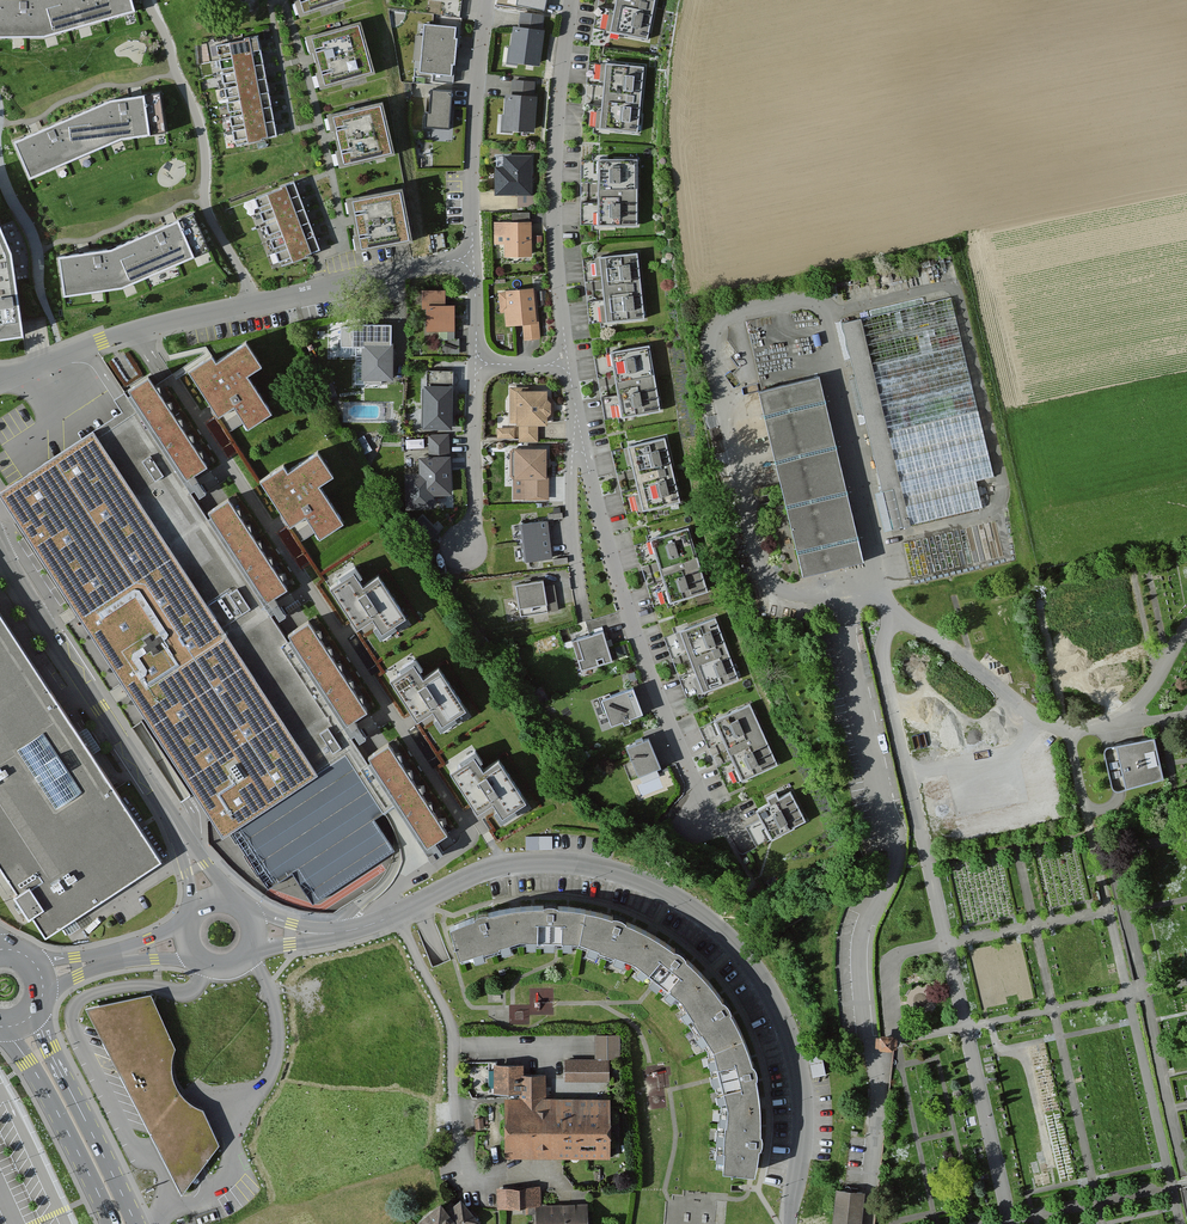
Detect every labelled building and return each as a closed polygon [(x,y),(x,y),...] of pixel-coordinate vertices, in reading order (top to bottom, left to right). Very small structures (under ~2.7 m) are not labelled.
[(46,38),(134,13),(130,0),(0,0),(0,38),(46,38)] [(303,21),(356,0),(355,0),(296,0),(303,21)] [(527,5),(543,9),(546,0),(529,0),(527,5)] [(658,0),(601,0),(595,32),(650,42),(658,0)] [(521,12),(518,28),(514,27),(509,63),(540,67),(545,32),(541,31),(544,17),(521,12)] [(362,22),(308,37),(322,91),(376,75),(362,22)] [(457,29),(426,26),(422,76),(452,78),(453,67),(457,67),(459,41),(456,41),(457,29)] [(258,47),(257,39),(215,47),(235,148),(277,139),(275,131),(272,116),(269,102),(267,88),(264,73),(261,60),(258,47)] [(639,134),(645,66),(589,61),(583,129),(639,134)] [(535,84),(513,82),(512,96),(506,95),(504,116),(505,117),(504,131),(535,134),(538,99),(533,98),(535,84)] [(454,94),(433,93),(432,115),(427,115),(427,131),(452,132),(454,94)] [(111,106),(15,145),(29,180),(120,142),(150,138),(145,100),(111,106)] [(385,104),(330,116),(343,170),(398,155),(385,104)] [(532,158),(504,158),(504,170),(497,170),(497,196),(532,196),(532,158)] [(638,230),(639,162),(583,162),(582,230),(638,230)] [(296,191),(294,185),(256,200),(283,267),(321,251),(318,244),(312,230),(307,217),(301,203),(296,191)] [(404,190),(350,199),(361,253),(392,246),(414,241),(404,190)] [(116,248),(59,257),(64,296),(128,286),(197,259),(183,222),(116,248)] [(533,224),(494,224),(495,247),(506,247),(506,259),(533,258),(533,224)] [(0,228),(0,338),(22,335),(11,254),(0,228)] [(645,322),(638,254),(583,260),(590,328),(645,322)] [(456,307),(446,307),(446,293),(423,292),(423,312),(428,312),(427,333),(456,333),(456,307)] [(525,344),(540,343),(537,292),(500,295),(501,317),(506,316),(507,328),(524,327),(525,344)] [(952,300),(844,327),(894,532),(987,509),(981,483),(996,479),(952,300)] [(352,325),(340,325),(340,346),(353,346),(353,341),(391,341),(391,321),(352,321),(352,325)] [(211,355),(188,371),(229,430),(244,420),(249,427),(272,412),(247,376),(262,365),(246,342),(217,362),(211,355)] [(663,415),(650,348),(595,358),(608,425),(663,415)] [(367,380),(391,380),(391,364),(389,364),(390,349),(368,349),(367,380)] [(759,394),(803,577),(867,561),(823,378),(759,394)] [(152,379),(134,391),(192,479),(211,466),(152,379)] [(455,389),(425,388),(424,430),(454,430),(455,389)] [(550,427),(550,420),(554,416),(554,407),(549,403),(549,394),(511,394),(511,426),(519,426),(519,444),(539,444),(539,428),(550,427)] [(124,407),(2,487),(99,638),(224,832),(230,829),(267,883),(289,868),(312,902),(395,846),(372,812),(382,804),(345,750),(124,407)] [(515,442),(515,432),(498,431),(498,441),(515,442)] [(450,438),(429,439),(429,459),(421,460),(421,498),(453,497),(453,460),(450,460),(450,438)] [(682,506),(665,440),(611,453),(627,519),(682,506)] [(548,453),(516,452),(516,481),(524,481),(524,501),(550,501),(550,479),(548,479),(548,453)] [(286,466),(265,479),(296,525),(309,516),(323,535),(346,520),(321,484),(336,474),(321,454),(291,472),(286,466)] [(232,500),(213,512),(271,600),(290,587),(232,500)] [(553,558),(548,523),(522,527),(528,562),(553,558)] [(709,597),(689,531),(636,547),(655,613),(709,597)] [(357,572),(333,588),(361,628),(369,622),(380,637),(407,620),(380,579),(368,587),(357,572)] [(552,609),(547,579),(513,585),(519,615),(552,609)] [(162,863),(83,743),(0,618),(0,876),(43,941),(162,863)] [(738,683),(716,619),(663,637),(685,701),(738,683)] [(310,620),(291,633),(350,721),(369,708),(310,620)] [(614,663),(605,632),(573,642),(583,672),(614,663)] [(421,667),(397,682),(424,722),(433,717),(443,732),(470,714),(443,674),(432,682),(421,667)] [(640,716),(630,692),(604,702),(614,726),(640,716)] [(748,705),(700,727),(728,788),(776,765),(748,705)] [(647,731),(624,742),(641,776),(663,764),(647,731)] [(1114,788),(1118,789),(1163,776),(1154,734),(1108,743),(1105,744),(1104,747),(1111,784),(1114,788)] [(388,743),(369,755),(429,845),(448,832),(388,743)] [(474,756),(450,771),(477,812),(493,801),(503,816),(526,801),(499,760),(484,770),(474,756)] [(791,784),(752,800),(768,834),(806,819),(791,784)] [(481,918),(451,933),(459,963),(520,944),(579,946),(635,966),(682,1004),(713,1054),(728,1111),(723,1176),(755,1179),(763,1146),(762,1114),(757,1075),(743,1043),(729,1010),(706,983),(682,957),(649,938),(621,922),(585,914),(551,909),(513,913),(481,918)] [(206,1160),(221,1142),(205,1107),(191,1101),(182,1091),(176,1081),(172,1068),(172,1055),(177,1046),(151,991),(86,1005),(99,1031),(151,1135),(181,1193),(206,1160)] [(881,1034),(876,1034),(876,1044),(880,1044),(880,1047),(892,1047),(892,1045),(896,1045),(897,1035),(893,1035),(894,1032),(881,1032),(881,1034)] [(621,1039),(596,1039),(596,1061),(567,1061),(567,1084),(611,1084),(611,1062),(621,1062),(621,1039)] [(853,1042),(845,1042),(844,1049),(853,1050),(853,1042)] [(463,1065),(463,1084),(473,1098),(505,1098),(505,1159),(613,1160),(613,1101),(548,1100),(548,1078),(525,1078),(525,1066),(463,1065)] [(542,1206),(542,1189),(497,1191),(497,1210),(538,1209),(539,1223),(590,1223),(589,1205),(542,1206)] [(863,1192),(837,1190),(834,1223),(860,1223),(863,1192)] [(463,1201),(449,1213),(443,1205),(420,1223),(482,1223),(463,1201)]
